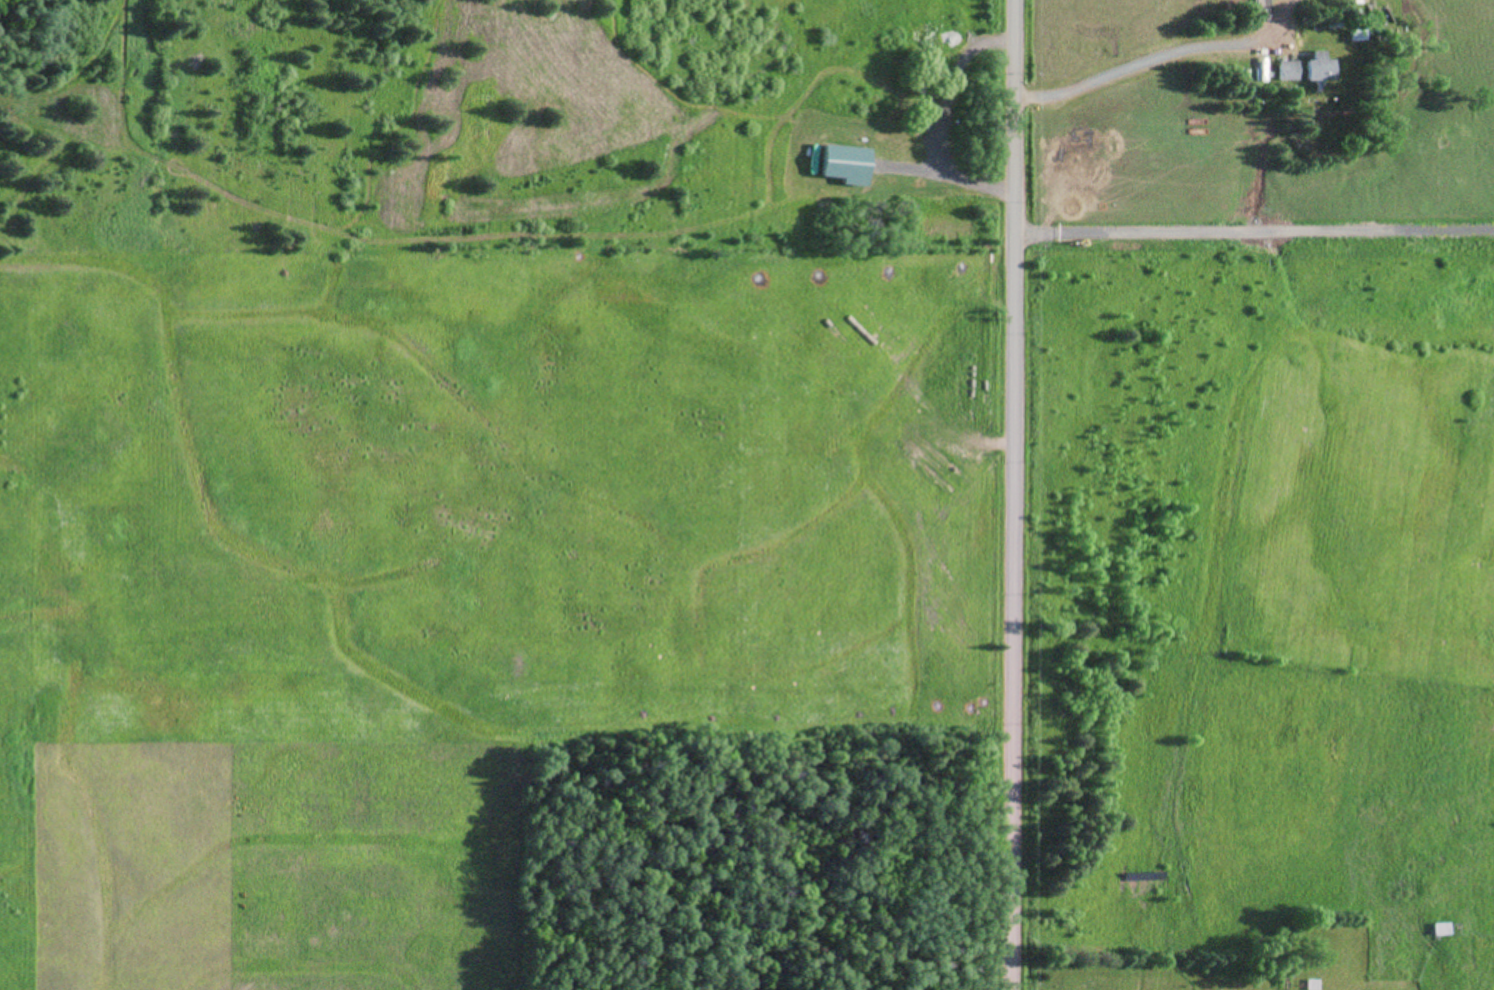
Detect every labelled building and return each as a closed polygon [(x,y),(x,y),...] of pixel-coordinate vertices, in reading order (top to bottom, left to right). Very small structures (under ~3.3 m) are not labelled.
[(1298,82),(1325,82),(1325,60),(1317,60),(1317,51),(1306,51),(1306,60),(1298,60),(1298,82)] [(1293,61),(1273,61),(1273,81),(1293,81),(1293,61)] [(1446,936),(1446,923),(1430,923),(1430,936),(1446,936)]
